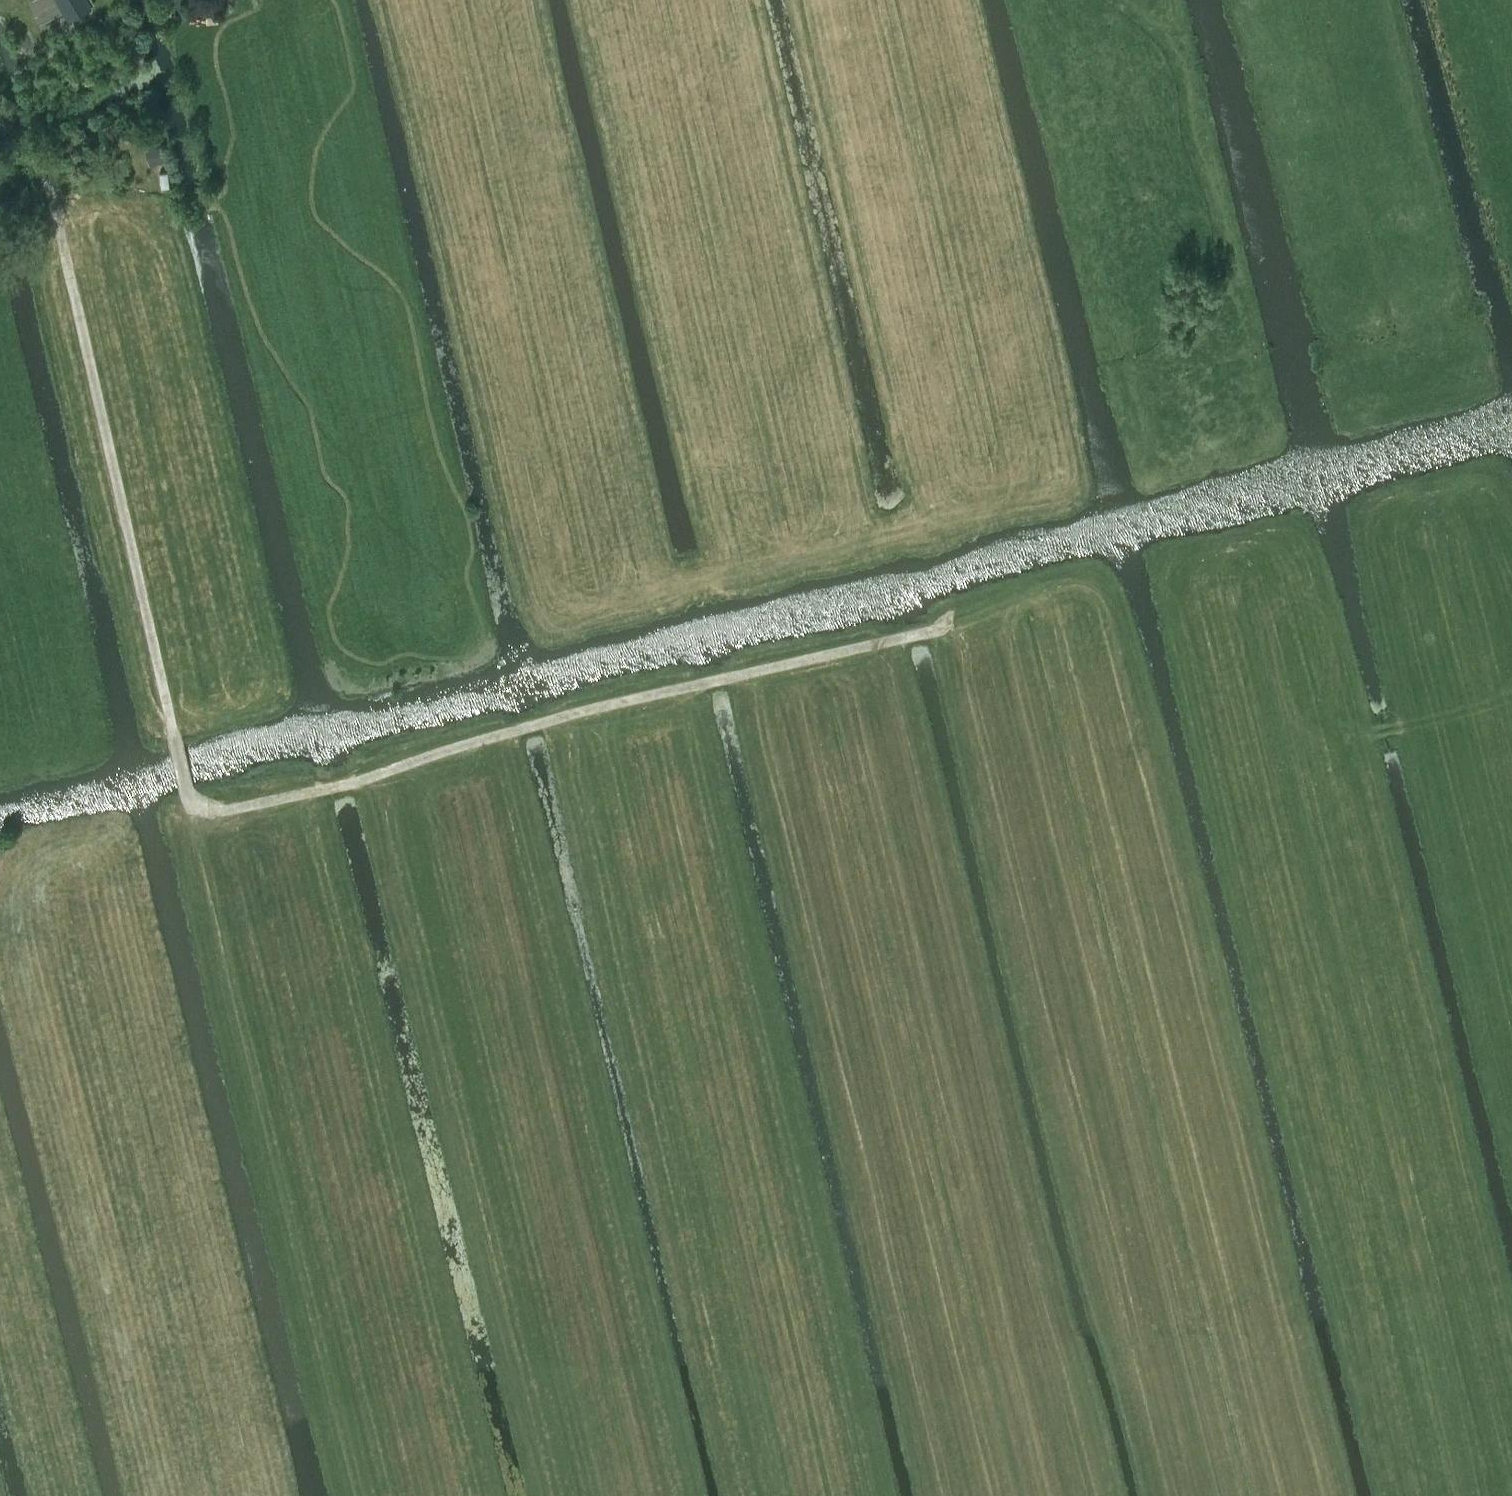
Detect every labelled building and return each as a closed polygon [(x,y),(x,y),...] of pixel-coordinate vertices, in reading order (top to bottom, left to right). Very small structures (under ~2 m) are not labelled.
[(88,0),(56,0),(68,21),(92,8),(88,0)] [(117,118),(104,127),(110,137),(124,128),(117,118)] [(163,144),(145,150),(150,164),(167,158),(168,158),(163,144)]
